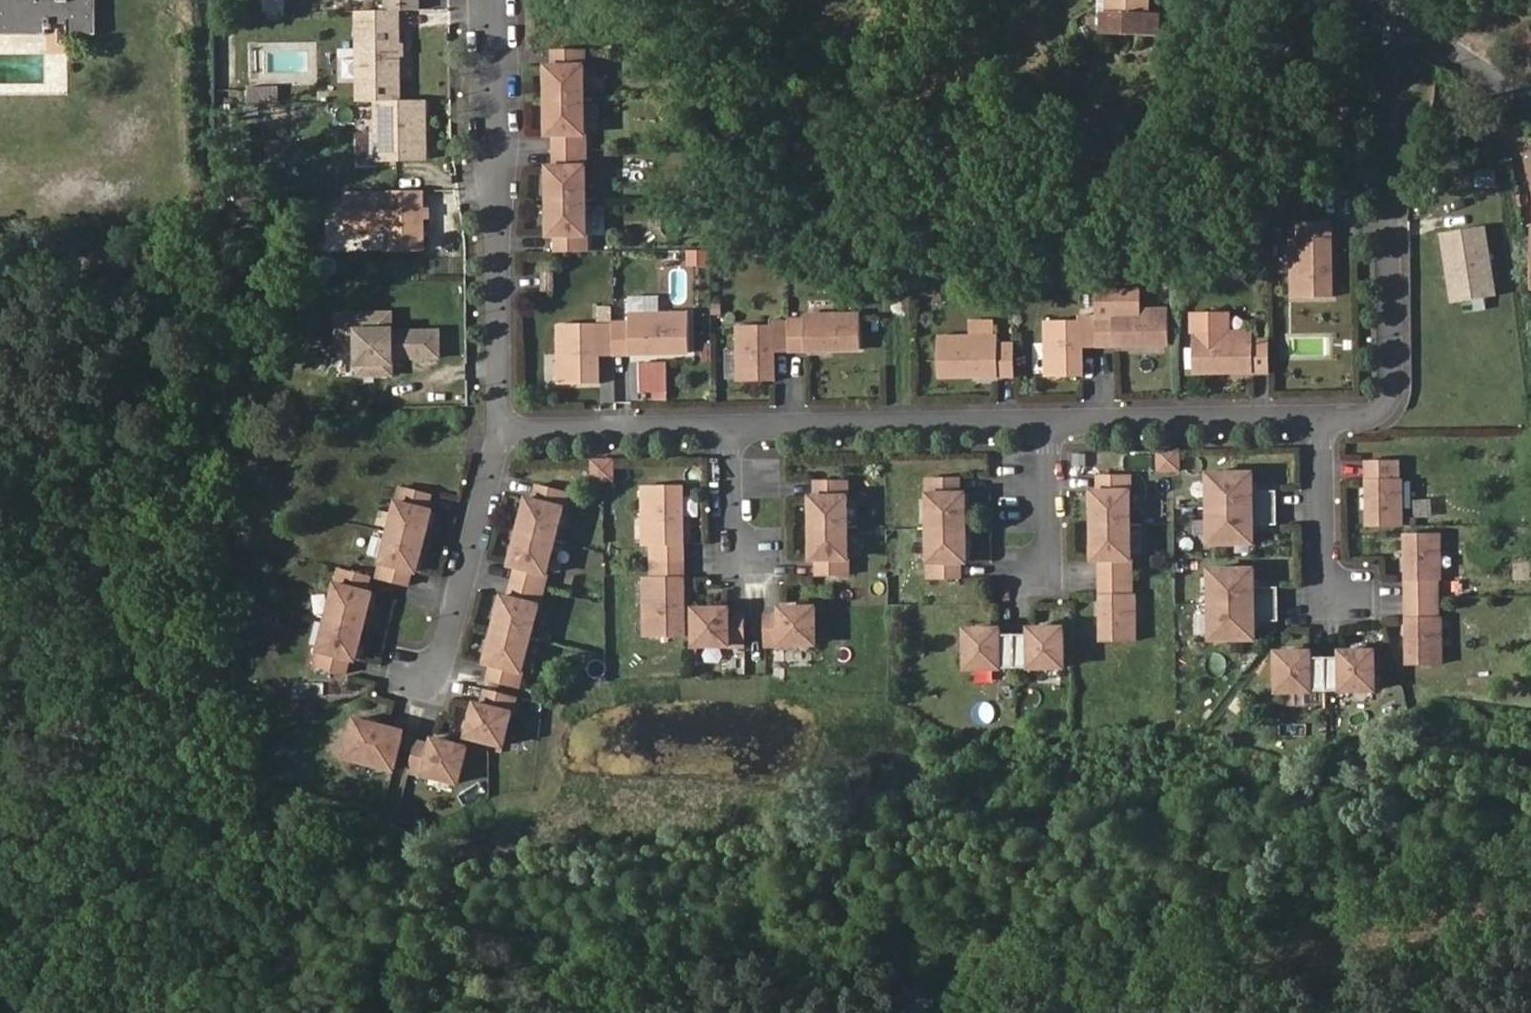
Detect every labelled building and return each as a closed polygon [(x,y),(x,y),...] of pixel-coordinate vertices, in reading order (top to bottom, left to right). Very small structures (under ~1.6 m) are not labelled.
[(93,0),(0,0),(0,34),(46,33),(46,24),(72,24),(72,33),(93,33),(93,0)] [(1107,0),(1099,0),(1099,12),(1103,13),(1107,13),(1107,0)] [(1147,0),(1107,0),(1107,13),(1103,13),(1102,30),(1158,32),(1159,15),(1147,15),(1147,0)] [(431,100),(405,100),(405,11),(357,11),(357,164),(431,165),(431,100)] [(584,66),(584,50),(554,50),(554,66),(584,66)] [(585,100),(584,66),(554,66),(547,66),(548,101),(585,100)] [(585,134),(585,100),(548,101),(548,135),(555,135),(585,134)] [(586,150),(585,134),(555,135),(556,151),(586,150)] [(586,166),(586,150),(556,151),(556,167),(586,166)] [(586,201),(586,166),(556,167),(549,167),(549,201),(586,201)] [(387,229),(386,249),(429,249),(429,188),(346,188),(346,229),(387,229)] [(587,235),(586,201),(549,201),(550,236),(557,236),(587,235)] [(1331,238),(1330,222),(1300,223),(1301,238),(1331,238)] [(587,251),(587,235),(557,236),(557,252),(587,251)] [(1332,297),(1331,260),(1333,260),(1333,238),(1331,238),(1301,238),(1292,239),(1293,298),(1332,297)] [(554,289),(554,272),(541,272),(542,289),(554,289)] [(401,309),(336,308),(336,351),(358,352),(357,375),(400,376),(401,309)] [(1169,344),(1168,310),(1113,311),(1113,315),(1113,345),(1114,347),(1135,347),(1135,345),(1169,344)] [(690,353),(689,314),(630,315),(630,324),(630,354),(630,356),(652,355),(652,353),(690,353)] [(861,349),(860,315),(805,315),(805,320),(806,350),(806,352),(827,352),(827,350),(861,349)] [(1113,345),(1113,315),(1097,316),(1097,345),(1113,345)] [(1097,345),(1097,316),(1080,316),(1080,321),(1081,321),(1081,346),(1097,345)] [(790,350),(789,320),(772,321),(772,326),(773,325),(774,350),(790,350)] [(806,350),(805,320),(789,320),(790,350),(806,350)] [(1081,346),(1081,321),(1080,321),(1047,321),(1047,377),(1084,376),(1084,354),(1082,354),(1081,346)] [(598,354),(598,324),(559,325),(560,384),(601,383),(600,363),(598,363),(598,354)] [(614,354),(614,324),(598,324),(598,354),(614,354)] [(630,354),(630,324),(614,324),(614,354),(630,354)] [(403,325),(402,358),(444,359),(445,326),(403,325)] [(774,350),(773,325),(772,326),(739,326),(740,381),(776,381),(776,359),(774,359),(774,350)] [(1253,342),(1253,333),(1194,334),(1194,372),(1232,372),(1232,374),(1254,374),(1253,371),(1253,342)] [(998,345),(998,337),(939,338),(939,376),(977,376),(977,378),(999,377),(999,375),(998,345)] [(1269,371),(1269,341),(1253,342),(1253,371),(1269,371)] [(1015,375),(1014,345),(998,345),(999,375),(1015,375)] [(1164,450),(1164,467),(1173,467),(1181,467),(1181,450),(1164,450)] [(595,458),(595,475),(603,475),(612,475),(612,458),(595,458)] [(1398,479),(1398,461),(1368,461),(1368,480),(1398,479)] [(1253,492),(1252,473),(1209,474),(1209,509),(1277,508),(1276,492),(1253,492)] [(1130,491),(1130,475),(1100,476),(1100,492),(1130,491)] [(959,494),(958,478),(928,478),(929,494),(959,494)] [(1402,526),(1401,479),(1398,479),(1368,480),(1366,480),(1366,502),(1368,502),(1369,527),(1391,526),(1402,526)] [(847,497),(847,481),(817,481),(817,497),(847,497)] [(564,507),(568,492),(539,484),(535,500),(564,507)] [(685,545),(685,523),(683,523),(682,485),(644,486),(645,545),(653,545),(683,545),(685,545)] [(427,509),(431,494),(402,486),(398,502),(427,509)] [(1130,526),(1130,491),(1100,492),(1093,492),(1093,526),(1130,526)] [(966,528),(966,494),(959,494),(929,494),(929,529),(966,528)] [(848,528),(847,497),(817,497),(812,497),(812,528),(848,528)] [(555,540),(564,507),(535,500),(528,498),(520,531),(555,540)] [(424,541),(432,510),(427,509),(398,502),(390,532),(424,541)] [(1253,543),(1253,525),(1277,525),(1277,508),(1209,509),(1210,544),(1253,543)] [(1131,560),(1130,526),(1093,526),(1094,560),(1101,560),(1131,560)] [(848,559),(848,528),(812,528),(813,560),(818,559),(848,559)] [(967,562),(966,528),(929,529),(930,563),(960,563),(967,562)] [(547,574),(555,540),(520,531),(511,565),(518,566),(547,574)] [(417,571),(424,541),(390,532),(382,562),(411,570),(417,571)] [(1440,581),(1439,534),(1406,534),(1407,559),(1405,560),(1405,581),(1407,581),(1437,581),(1440,581)] [(683,561),(683,545),(653,545),(653,561),(683,561)] [(848,575),(848,559),(818,559),(818,575),(848,575)] [(1131,576),(1131,560),(1101,560),(1101,576),(1131,576)] [(683,577),(683,561),(653,561),(653,577),(683,577)] [(408,585),(411,570),(382,562),(379,578),(408,585)] [(960,579),(960,563),(930,563),(930,579),(960,579)] [(543,589),(547,574),(518,566),(514,582),(543,589)] [(366,591),(370,576),(341,568),(337,584),(366,591)] [(1278,604),(1278,587),(1254,588),(1254,569),(1210,570),(1211,605),(1278,604)] [(1132,594),(1131,576),(1101,576),(1102,595),(1132,594)] [(684,636),(684,599),(686,598),(685,577),(683,577),(653,577),(645,577),(646,637),(684,636)] [(1437,599),(1437,581),(1407,581),(1407,600),(1437,599)] [(539,605),(543,589),(514,582),(510,597),(539,605)] [(364,626),(373,593),(366,591),(337,584),(328,617),(364,626)] [(1135,641),(1134,594),(1132,594),(1102,595),(1100,595),(1100,617),(1102,617),(1102,642),(1135,641)] [(531,638),(539,605),(510,597),(503,596),(495,629),(531,638)] [(1438,618),(1437,599),(1407,600),(1408,618),(1438,618)] [(1278,621),(1278,604),(1211,605),(1211,640),(1255,639),(1255,621),(1278,621)] [(816,644),(815,607),(781,608),(781,615),(781,645),(816,644)] [(729,646),(729,616),(729,609),(695,609),(695,646),(729,646)] [(745,645),(745,615),(729,616),(729,646),(745,645)] [(781,645),(781,615),(765,615),(765,645),(781,645)] [(356,659),(364,626),(328,617),(320,650),(349,658),(356,659)] [(1441,665),(1440,618),(1438,618),(1408,618),(1406,618),(1406,640),(1408,640),(1408,665),(1441,665)] [(1064,667),(1064,628),(1030,628),(1030,635),(1031,668),(1064,667)] [(522,671),(531,638),(495,629),(487,662),(493,664),(522,671)] [(1001,668),(1000,635),(1000,629),(967,629),(967,669),(1001,668)] [(1016,668),(1015,635),(1000,635),(1001,668),(1016,668)] [(1031,668),(1030,635),(1015,635),(1016,668),(1031,668)] [(345,673),(349,658),(320,650),(316,666),(345,673)] [(1375,691),(1375,651),(1341,652),(1341,658),(1342,691),(1375,691)] [(1312,692),(1311,659),(1311,652),(1278,653),(1278,692),(1312,692)] [(1327,691),(1326,658),(1311,659),(1312,692),(1327,691)] [(1342,691),(1341,658),(1326,658),(1327,691),(1342,691)] [(519,687),(522,671),(493,664),(489,680),(519,687)] [(512,712),(516,697),(487,689),(483,705),(512,712)] [(504,745),(512,712),(483,705),(476,703),(468,736),(489,742),(504,745)] [(380,766),(388,734),(389,727),(357,719),(347,758),(380,766)] [(394,769),(402,737),(388,734),(380,766),(394,769)] [(458,783),(467,747),(434,739),(432,745),(425,774),(458,783)] [(425,774),(432,745),(417,741),(409,771),(425,774)]
